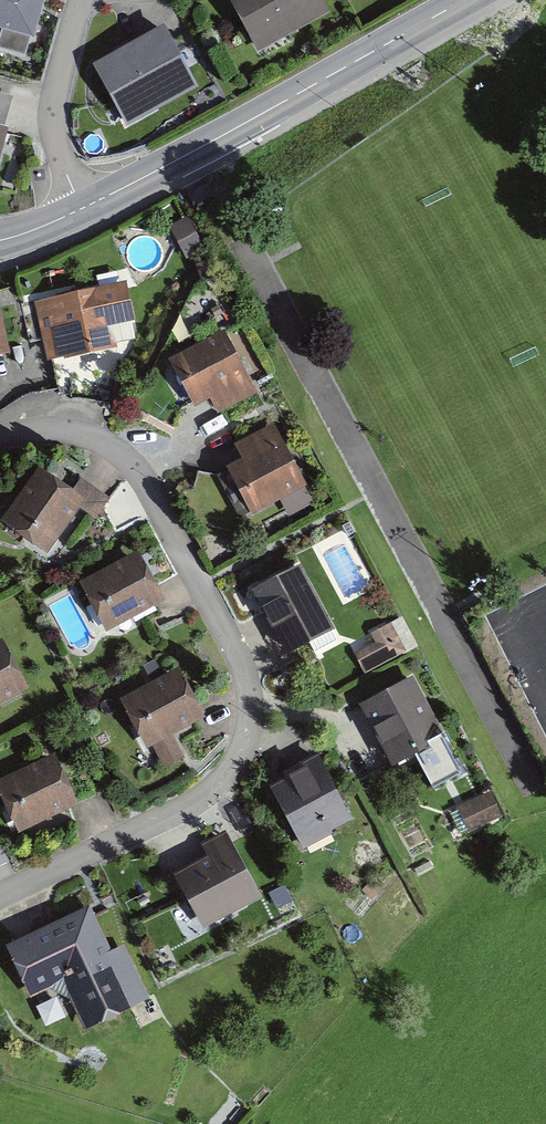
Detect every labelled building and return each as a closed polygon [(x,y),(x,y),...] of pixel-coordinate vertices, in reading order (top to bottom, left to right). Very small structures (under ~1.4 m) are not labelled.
[(31,35),(40,0),(0,0),(0,27),(31,35)] [(316,0),(226,0),(254,51),(323,13),(316,0)] [(191,87),(159,29),(89,67),(121,126),(191,87)] [(0,94),(0,146),(11,98),(0,94)] [(120,285),(36,301),(47,359),(131,343),(120,285)] [(252,389),(222,334),(165,365),(186,406),(205,396),(213,410),(252,389)] [(305,486),(274,425),(231,447),(239,463),(221,472),(243,517),(305,486)] [(108,500),(81,481),(69,497),(40,476),(10,517),(29,530),(25,536),(43,549),(76,503),(96,517),(108,500)] [(155,599),(134,560),(90,583),(111,622),(155,599)] [(330,628),(298,568),(256,591),(288,650),(330,628)] [(402,651),(389,626),(375,634),(379,643),(357,654),(365,670),(402,651)] [(0,645),(0,708),(25,695),(0,645)] [(199,719),(174,673),(116,704),(141,751),(151,745),(164,768),(178,760),(166,737),(199,719)] [(439,737),(410,681),(359,707),(388,763),(439,737)] [(50,759),(0,783),(0,801),(17,835),(74,808),(50,759)] [(349,821),(320,767),(267,795),(297,849),(349,821)] [(494,790),(460,801),(469,828),(503,816),(494,790)] [(190,924),(253,896),(228,841),(200,854),(205,866),(170,882),(190,924)] [(84,909),(5,950),(29,997),(66,978),(93,1031),(147,1003),(119,949),(108,955),(84,909)]
